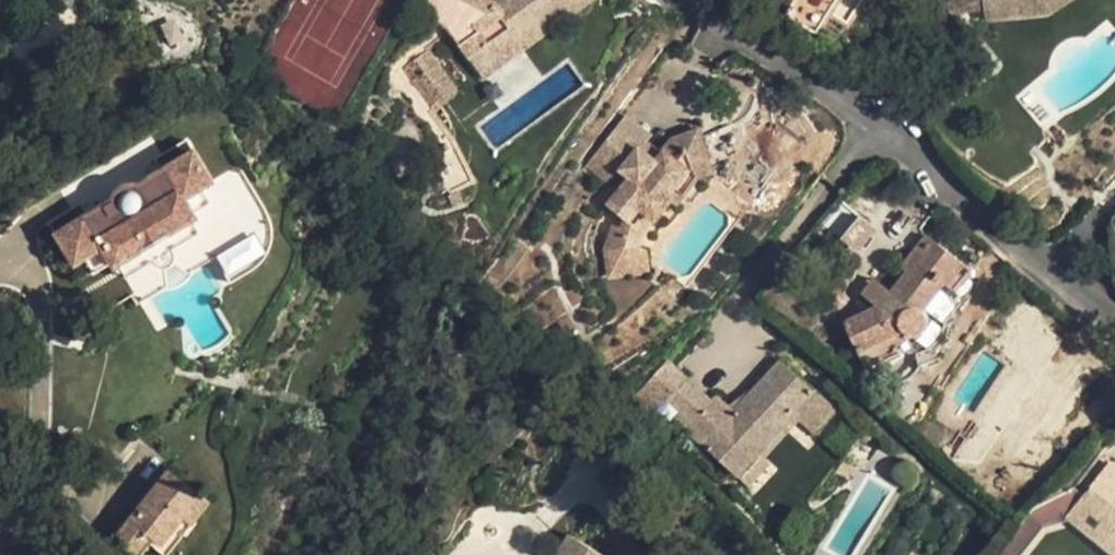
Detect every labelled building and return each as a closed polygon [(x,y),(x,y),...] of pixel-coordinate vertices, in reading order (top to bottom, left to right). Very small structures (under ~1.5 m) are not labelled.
[(425,17),(427,49),(449,33),(469,60),(509,31),(518,43),(558,15),(563,21),(591,0),(433,0),(425,17)] [(782,10),(816,32),(836,0),(788,0),(782,10)] [(954,0),(950,0),(943,4),(950,14),(962,12),(957,4),(954,0)] [(957,4),(962,12),(983,9),(982,0),(964,0),(957,4)] [(983,9),(985,20),(1052,12),(1070,0),(982,0),(983,9)] [(563,21),(558,15),(518,43),(523,49),(563,21)] [(518,43),(509,31),(469,60),(482,79),(523,49),(518,43)] [(454,86),(427,49),(400,68),(432,112),(454,95),(456,91),(454,86)] [(649,139),(652,136),(625,114),(605,140),(628,157),(637,146),(641,149),(649,139)] [(605,140),(585,165),(617,190),(605,205),(621,217),(633,226),(643,213),(654,221),(672,198),(668,195),(689,169),(693,167),(698,180),(713,174),(697,130),(669,139),(662,148),(653,159),(641,149),(637,146),(628,157),(605,140)] [(474,181),(450,134),(428,146),(452,192),(474,181)] [(641,149),(653,159),(662,148),(649,139),(641,149)] [(113,270),(194,221),(190,216),(181,200),(197,190),(212,181),(187,140),(155,158),(162,169),(137,184),(132,183),(128,183),(122,185),(118,188),(114,193),(112,199),(86,214),(80,204),(48,223),(74,264),(84,258),(101,248),(110,264),(113,270)] [(239,165),(212,181),(197,190),(207,206),(190,216),(194,221),(113,270),(136,307),(221,256),(235,279),(254,268),(263,260),(269,248),(272,239),(272,230),(271,223),(267,211),(239,165)] [(181,200),(190,216),(207,206),(197,190),(181,200)] [(870,224),(844,202),(825,224),(851,247),(870,224)] [(619,227),(613,224),(604,250),(608,277),(648,271),(644,248),(640,247),(645,232),(654,221),(643,213),(633,226),(621,217),(619,227)] [(946,284),(963,263),(927,233),(899,267),(905,272),(890,290),(882,283),(868,299),(876,306),(857,315),(872,344),(900,330),(907,334),(915,335),(923,331),(926,324),(926,317),(922,310),(944,283),(946,284)] [(84,258),(94,274),(110,264),(101,248),(84,258)] [(860,292),(868,299),(882,283),(873,277),(860,292)] [(880,358),(896,350),(895,348),(907,334),(900,330),(872,344),(880,358)] [(815,391),(779,357),(730,411),(712,396),(708,400),(672,368),(647,395),(736,476),(740,480),(762,457),(757,453),(795,412),(815,391)] [(859,431),(815,391),(795,412),(819,434),(844,453),(859,431)] [(1108,461),(1081,496),(1113,522),(1103,535),(1114,545),(1114,467),(1108,461)] [(150,537),(169,552),(210,501),(168,469),(114,537),(135,554),(150,537)] [(1067,513),(1081,496),(1073,491),(1053,501),(1067,513)] [(1113,522),(1081,496),(1067,513),(1064,517),(1068,521),(1097,543),(1103,535),(1113,522)] [(1067,513),(1053,501),(1026,515),(1033,521),(1042,528),(1068,521),(1064,517),(1067,513)] [(1042,528),(1033,521),(1026,515),(995,554),(1021,554),(1042,528)] [(569,534),(556,554),(605,554),(569,534)] [(1103,535),(1097,543),(1112,554),(1114,554),(1114,545),(1103,535)]
